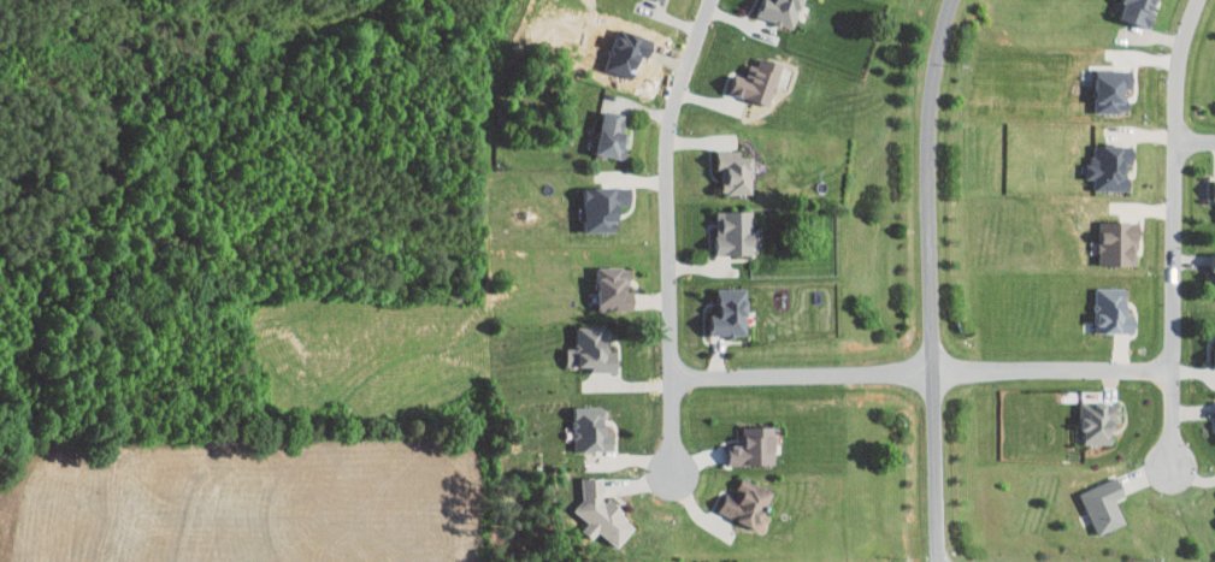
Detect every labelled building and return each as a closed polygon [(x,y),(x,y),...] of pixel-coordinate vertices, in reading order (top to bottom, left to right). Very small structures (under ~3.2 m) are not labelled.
[(738,7),(783,21),(789,1),(793,3),(794,0),(741,0),(738,7)] [(1152,0),(1113,0),(1109,11),(1144,23),(1152,0)] [(772,57),(749,50),(746,60),(733,56),(730,66),(717,62),(710,85),(761,99),(772,57)] [(588,147),(614,152),(622,109),(597,104),(588,147)] [(1079,184),(1122,184),(1122,140),(1079,140),(1079,184)] [(743,151),(733,151),(733,144),(707,144),(708,187),(743,186),(743,151)] [(1202,174),(1202,193),(1210,193),(1210,213),(1214,213),(1214,174),(1202,174)] [(613,225),(613,198),(623,198),(622,181),(569,182),(569,225),(613,225)] [(703,205),(704,250),(748,250),(748,227),(742,227),(742,204),(703,205)] [(1130,261),(1130,216),(1088,216),(1087,247),(1090,247),(1090,260),(1130,261)] [(1204,247),(1205,292),(1214,292),(1214,247),(1204,247)] [(621,304),(622,261),(581,261),(581,297),(587,297),(587,304),(621,304)] [(696,329),(737,328),(736,308),(741,308),(740,294),(736,294),(736,282),(703,282),(704,309),(695,309),(696,329)] [(1129,327),(1130,310),(1121,310),(1122,283),(1085,282),(1083,326),(1129,327)] [(1210,318),(1209,342),(1201,342),(1201,361),(1214,361),(1214,318),(1210,318)] [(610,364),(610,348),(601,347),(601,320),(568,320),(567,342),(557,341),(557,363),(610,364)] [(1069,437),(1109,438),(1110,397),(1071,396),(1069,437)] [(1204,396),(1204,439),(1214,439),(1214,396),(1204,396)] [(562,444),(602,443),(601,399),(561,401),(562,444)] [(719,459),(766,460),(767,421),(729,421),(729,436),(719,436),(719,459)] [(767,488),(730,468),(719,488),(713,485),(703,504),(746,526),(767,488)] [(1087,529),(1116,517),(1106,493),(1117,488),(1108,469),(1069,486),(1087,529)] [(609,542),(628,517),(596,492),(601,486),(583,472),(560,502),(579,517),(573,525),(583,533),(589,526),(609,542)]
